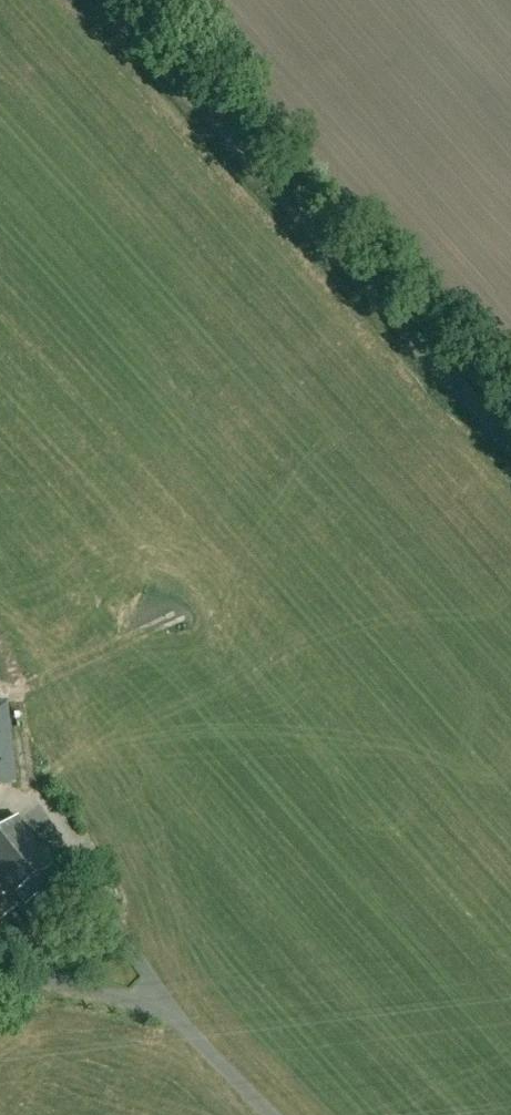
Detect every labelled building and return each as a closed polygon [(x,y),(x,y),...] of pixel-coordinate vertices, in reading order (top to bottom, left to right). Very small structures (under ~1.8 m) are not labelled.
[(0,701),(0,785),(16,782),(8,700),(0,701)] [(73,886),(19,817),(0,831),(0,914),(2,916),(17,904),(30,920),(73,886)]
